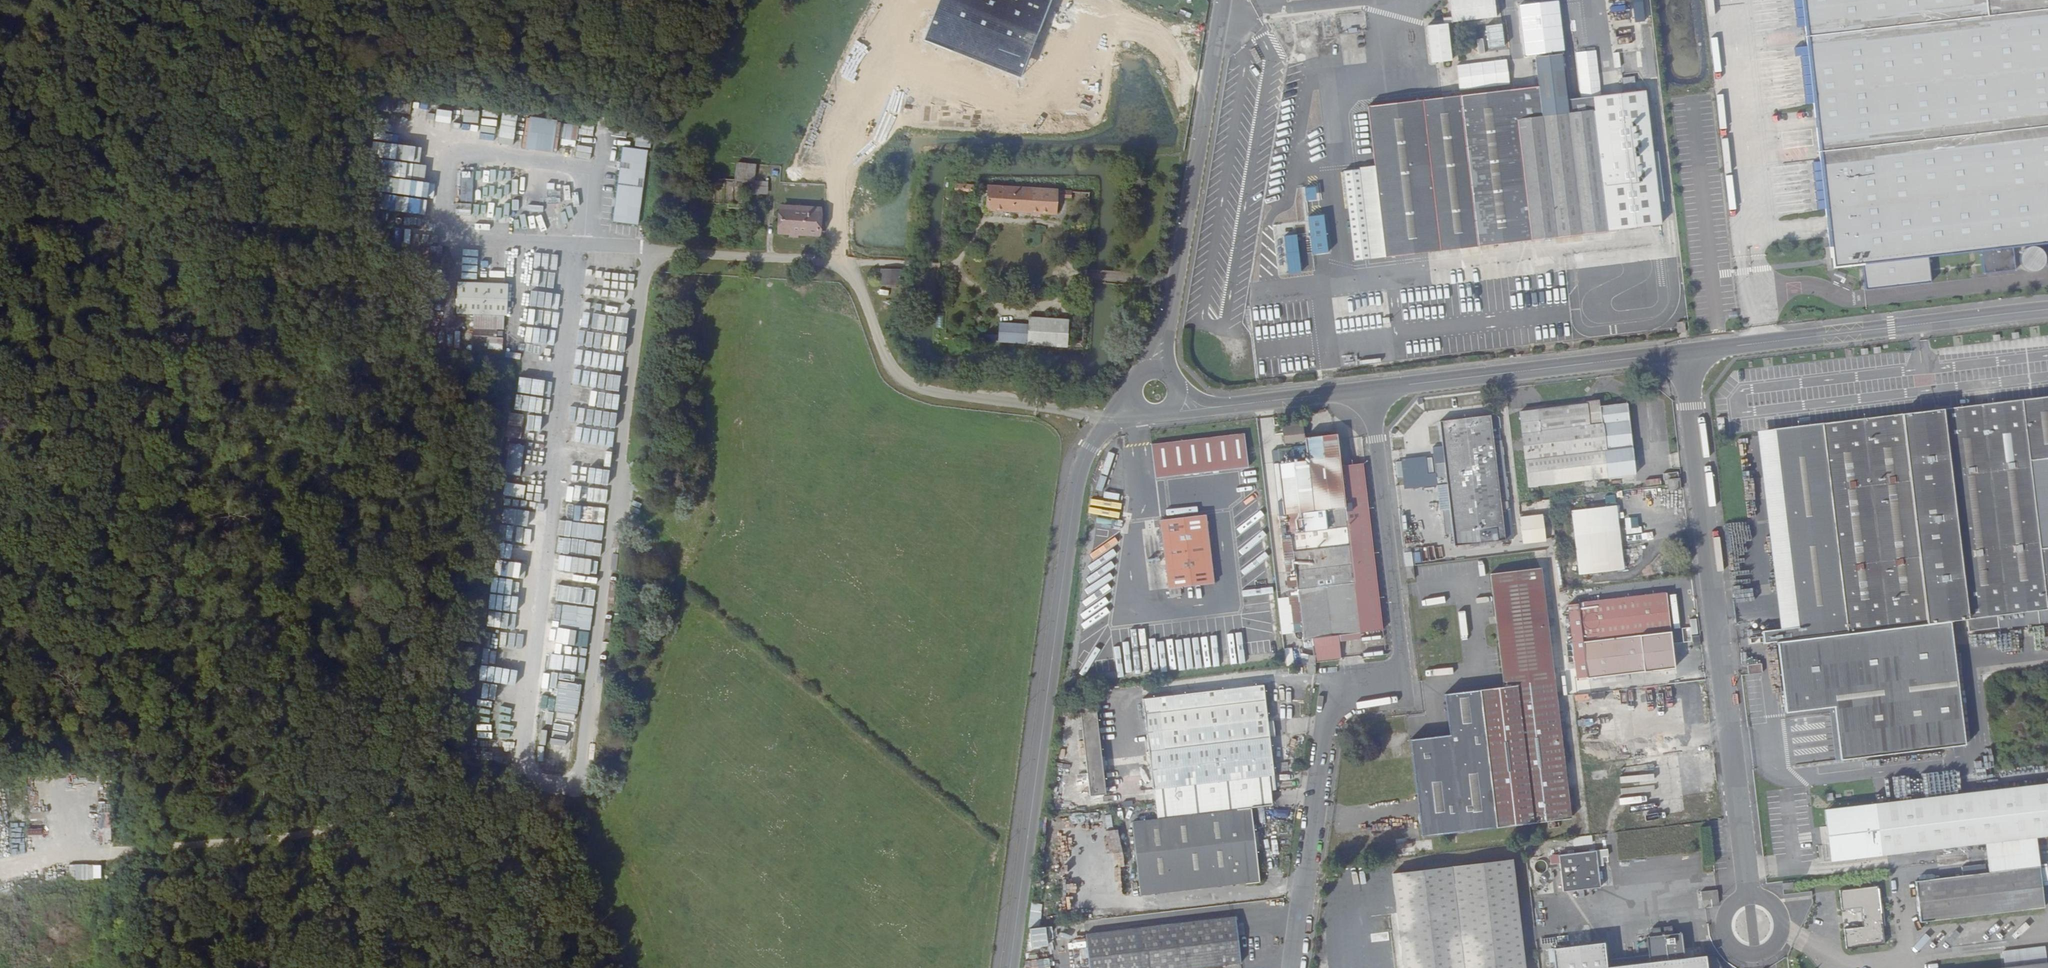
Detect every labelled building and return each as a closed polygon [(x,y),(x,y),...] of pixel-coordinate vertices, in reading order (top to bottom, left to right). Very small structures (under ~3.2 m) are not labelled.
[(925,40),(1021,77),(1051,0),(941,0),(925,40)] [(1501,20),(1498,0),(1483,0),(1475,1),(1478,23),(1501,20)] [(1806,27),(1803,0),(1793,0),(1796,28),(1806,27)] [(1806,27),(1808,46),(1815,103),(1821,163),(1826,210),(1833,271),(1862,268),(1865,292),(1926,285),(1923,260),(1982,254),(1984,277),(2016,273),(2014,251),(2045,247),(2047,269),(2047,0),(1803,0),(1806,27)] [(1457,28),(1456,26),(1478,23),(1475,1),(1453,3),(1455,21),(1446,22),(1447,28),(1431,30),(1434,67),(1456,64),(1451,29),(1457,28)] [(1506,49),(1505,25),(1486,25),(1487,50),(1506,49)] [(1805,104),(1815,103),(1808,46),(1799,48),(1805,104)] [(1479,250),(1502,248),(1660,231),(1646,97),(1594,102),(1596,116),(1570,119),(1569,105),(1564,58),(1538,61),(1541,90),(1486,96),(1463,99),(1370,110),(1376,168),(1386,261),(1479,250)] [(380,110),(406,111),(406,98),(380,97),(380,110)] [(1594,102),(1569,105),(1570,119),(1596,116),(1594,102)] [(436,121),(450,123),(452,111),(438,109),(436,121)] [(523,127),(524,118),(504,114),(499,144),(514,147),(518,126),(523,127)] [(574,123),(527,118),(524,150),(560,153),(563,128),(574,129),(574,123)] [(497,131),(498,122),(484,119),(482,128),(497,131)] [(389,121),(389,132),(402,133),(403,122),(389,121)] [(394,134),(392,142),(402,143),(404,136),(394,134)] [(387,176),(430,181),(432,166),(430,165),(432,149),(387,143),(385,159),(389,159),(387,176)] [(639,225),(649,150),(623,147),(613,222),(639,225)] [(1821,163),(1811,164),(1816,211),(1826,210),(1821,163)] [(482,166),(481,179),(496,180),(496,179),(504,179),(505,170),(496,170),(496,167),(482,166)] [(1386,261),(1376,168),(1342,171),(1352,264),(1386,261)] [(768,171),(734,169),(734,186),(767,189),(768,171)] [(385,193),(410,196),(411,181),(387,178),(385,193)] [(777,189),(767,189),(734,186),(731,186),(707,184),(706,192),(715,193),(763,196),(763,193),(777,194),(777,189)] [(470,228),(522,230),(524,187),(473,185),(470,228)] [(1085,197),(1085,194),(996,188),(995,208),(1064,213),(1065,199),(1078,200),(1079,196),(1085,197)] [(387,205),(386,211),(409,214),(410,208),(387,205)] [(827,244),(828,219),(791,216),(788,241),(827,244)] [(2028,272),(2031,273),(2035,274),(2039,273),(2042,270),(2044,267),(2045,264),(2045,260),(2044,256),(2041,254),(2038,252),(2034,251),(2030,251),(2027,253),(2025,256),(2023,259),(2022,263),(2023,266),(2025,270),(2028,272)] [(532,271),(533,290),(550,290),(550,252),(534,252),(535,271),(532,271)] [(911,290),(911,274),(890,274),(890,289),(911,290)] [(518,322),(520,290),(471,288),(469,319),(487,320),(486,334),(515,336),(516,322),(518,322)] [(526,325),(525,344),(547,345),(546,355),(552,355),(554,309),(544,309),(545,291),(530,290),(528,325),(526,325)] [(1687,331),(1686,321),(1676,322),(1677,332),(1687,331)] [(1039,331),(1018,330),(1017,347),(1057,350),(1058,326),(1039,326),(1039,331)] [(1077,328),(1058,326),(1057,350),(1077,351),(1077,328)] [(460,332),(448,332),(447,347),(460,348),(460,332)] [(506,357),(519,359),(520,353),(507,351),(506,357)] [(525,358),(520,392),(533,394),(535,377),(542,378),(544,361),(525,358)] [(613,403),(614,395),(594,393),(592,406),(612,409),(613,403)] [(530,412),(530,411),(537,412),(538,397),(517,395),(516,410),(530,412)] [(2024,402),(2026,415),(2047,412),(2047,399),(2024,402)] [(2026,415),(2024,402),(1823,424),(1773,429),(1797,641),(1784,643),(1770,644),(1778,715),(1826,709),(1832,763),(1964,749),(1950,624),(1967,622),(1969,636),(2047,626),(2047,412),(2026,415)] [(1635,471),(1628,403),(1599,406),(1601,427),(1588,429),(1586,407),(1521,414),(1529,484),(1635,471)] [(1601,427),(1599,406),(1586,407),(1588,429),(1601,427)] [(593,413),(592,425),(600,425),(600,418),(609,418),(610,413),(593,413)] [(509,414),(508,426),(523,427),(524,414),(509,414)] [(545,432),(545,416),(527,416),(527,431),(545,432)] [(1494,445),(1491,419),(1440,424),(1443,464),(1433,465),(1435,488),(1445,487),(1448,511),(1440,512),(1443,537),(1450,536),(1452,549),(1503,543),(1501,515),(1509,514),(1508,507),(1510,507),(1503,444),(1494,445)] [(1303,443),(1301,431),(1283,433),(1284,446),(1303,443)] [(1246,467),(1243,435),(1153,444),(1156,477),(1246,467)] [(1341,471),(1338,439),(1303,443),(1306,465),(1289,467),(1287,458),(1274,459),(1275,469),(1270,470),(1285,610),(1288,610),(1290,630),(1299,629),(1302,646),(1359,639),(1341,471)] [(507,475),(522,475),(524,445),(509,445),(507,475)] [(1381,637),(1363,469),(1341,471),(1359,639),(1381,637)] [(522,491),(523,479),(510,477),(508,489),(522,491)] [(1667,484),(1667,487),(1677,485),(1676,477),(1661,479),(1662,484),(1667,484)] [(533,510),(533,502),(527,502),(527,494),(504,493),(504,501),(519,501),(518,510),(533,510)] [(573,521),(580,522),(583,508),(576,506),(573,521)] [(1624,575),(1616,508),(1573,514),(1581,579),(1624,575)] [(531,545),(534,512),(504,509),(503,525),(506,526),(503,557),(526,559),(527,551),(520,551),(521,544),(531,545)] [(1575,579),(1581,579),(1573,514),(1567,514),(1575,579)] [(1213,587),(1205,516),(1160,521),(1168,591),(1213,587)] [(1546,542),(1543,516),(1520,519),(1523,544),(1546,542)] [(558,572),(598,576),(604,525),(559,521),(556,554),(560,555),(558,572)] [(1414,566),(1412,551),(1402,552),(1404,567),(1414,566)] [(508,572),(509,560),(501,560),(501,572),(508,572)] [(519,563),(517,579),(524,580),(526,564),(519,563)] [(1406,580),(1415,579),(1414,566),(1404,567),(1406,580)] [(1490,577),(1502,689),(1480,692),(1497,834),(1570,826),(1540,570),(1490,577)] [(493,578),(492,609),(496,610),(497,601),(504,602),(504,594),(515,594),(515,579),(493,578)] [(589,584),(555,582),(554,601),(588,603),(589,584)] [(1672,673),(1664,597),(1576,607),(1585,683),(1672,673)] [(590,644),(592,607),(549,605),(549,617),(561,617),(560,628),(543,627),(538,760),(542,761),(547,637),(553,637),(553,634),(559,634),(559,643),(590,644)] [(1797,641),(1793,607),(1780,609),(1784,643),(1797,641)] [(508,631),(509,615),(490,614),(489,629),(508,631)] [(526,631),(527,617),(513,616),(512,630),(526,631)] [(500,632),(498,646),(516,649),(519,635),(500,632)] [(575,647),(574,652),(585,655),(586,650),(575,647)] [(494,666),(496,650),(484,648),(481,664),(494,666)] [(500,651),(498,666),(517,669),(519,654),(500,651)] [(1311,659),(1303,660),(1304,668),(1312,667),(1311,659)] [(1744,668),(1745,678),(1762,676),(1761,666),(1744,668)] [(1306,677),(1314,676),(1312,667),(1304,668),(1306,677)] [(481,671),(481,684),(492,684),(492,671),(481,671)] [(507,690),(508,682),(510,676),(499,674),(496,688),(507,690)] [(1249,674),(1185,681),(1187,696),(1250,689),(1249,674)] [(549,762),(572,764),(582,682),(558,679),(549,762)] [(1132,822),(1133,838),(1138,886),(1139,895),(1257,884),(1250,810),(1271,808),(1269,781),(1273,780),(1264,688),(1250,689),(1187,696),(1142,701),(1147,753),(1149,768),(1154,819),(1133,821),(1132,822)] [(1497,834),(1480,692),(1443,697),(1448,741),(1424,744),(1435,842),(1497,834)] [(493,695),(492,702),(503,704),(505,698),(493,695)] [(485,711),(485,698),(478,698),(477,710),(485,711)] [(1100,758),(1095,706),(1079,707),(1089,798),(1105,796),(1102,772),(1100,758)] [(475,719),(485,721),(487,714),(477,712),(475,719)] [(1423,843),(1435,842),(1424,744),(1411,746),(1423,843)] [(478,759),(488,759),(488,748),(477,748),(478,759)] [(1145,764),(1145,768),(1149,768),(1147,753),(1143,753),(1144,757),(1103,761),(1103,758),(1100,758),(1102,772),(1104,772),(1104,768),(1145,764)] [(1978,848),(2029,842),(2047,840),(2047,786),(1865,805),(1865,809),(1816,814),(1818,830),(1821,829),(1823,847),(1820,848),(1822,861),(1871,856),(1871,859),(1978,848)] [(110,813),(100,813),(100,828),(110,828),(110,813)] [(42,839),(43,830),(29,829),(28,837),(42,839)] [(2029,842),(1978,848),(1979,861),(2031,855),(2029,842)] [(1552,863),(1561,862),(1559,853),(1550,854),(1552,863)] [(2031,855),(1979,861),(1981,876),(2033,870),(2031,855)] [(1600,894),(1596,859),(1558,863),(1563,899),(1600,894)] [(1401,967),(1520,967),(1509,867),(1392,879),(1401,967)] [(1912,926),(2037,912),(2033,870),(1981,876),(1908,885),(1912,926)] [(1337,881),(1336,873),(1326,874),(1327,883),(1337,881)] [(1392,879),(1383,880),(1393,967),(1401,967),(1392,879)] [(1877,947),(1870,889),(1832,893),(1834,914),(1852,911),(1853,930),(1836,932),(1839,952),(1877,947)] [(1718,905),(1717,890),(1701,892),(1702,902),(1711,900),(1712,906),(1718,905)] [(1159,930),(1082,939),(1085,967),(1238,967),(1233,922),(1159,930)] [(1611,938),(1611,949),(1616,948),(1615,928),(1605,928),(1605,939),(1611,938)] [(1548,967),(1643,967),(1642,962),(1600,967),(1598,949),(1546,955),(1548,967)]
